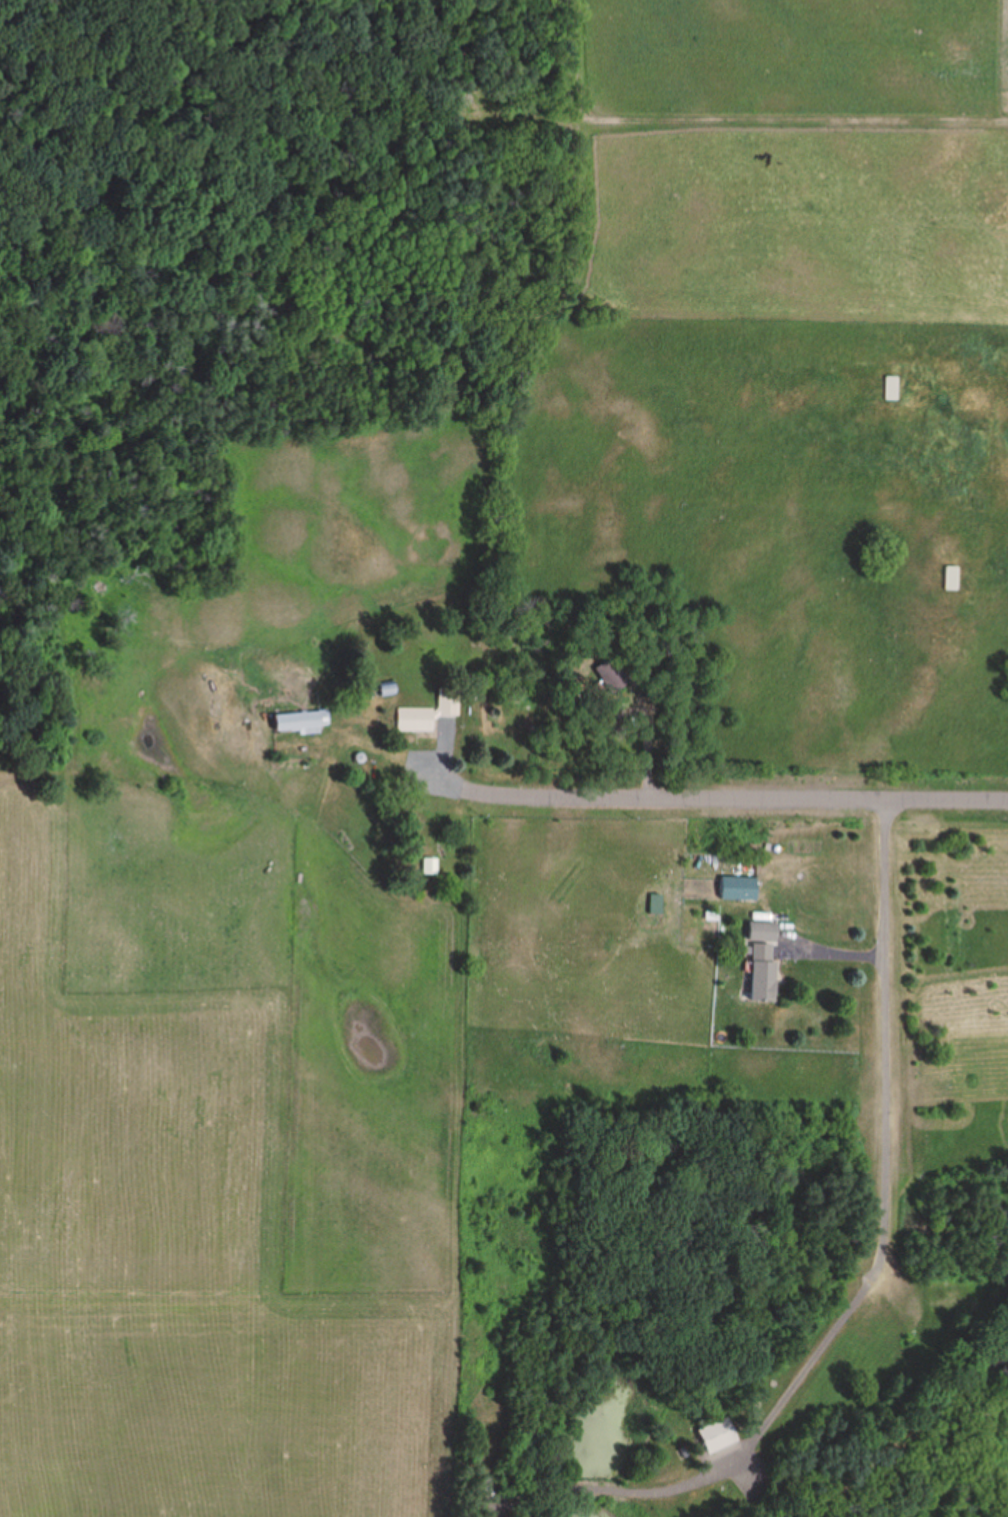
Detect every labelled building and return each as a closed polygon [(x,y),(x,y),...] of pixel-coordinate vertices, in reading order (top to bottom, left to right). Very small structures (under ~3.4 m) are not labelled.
[(894,378),(884,378),(884,401),(894,401),(894,378)] [(954,591),(954,567),(943,567),(943,591),(954,591)] [(611,695),(630,682),(613,657),(594,670),(611,695)] [(379,698),(393,696),(392,685),(378,687),(379,698)] [(397,732),(438,732),(439,716),(459,717),(460,690),(439,690),(438,711),(397,710),(397,732)] [(272,714),(272,732),(328,731),(328,713),(272,714)] [(423,876),(437,876),(437,860),(423,860),(423,876)] [(721,880),(721,902),(756,902),(756,880),(721,880)] [(660,915),(660,897),(651,897),(651,915),(660,915)] [(775,924),(748,924),(748,943),(775,943),(775,924)] [(772,1003),(774,946),(751,945),(749,1002),(772,1003)] [(708,1456),(738,1442),(726,1418),(696,1432),(708,1456)]
